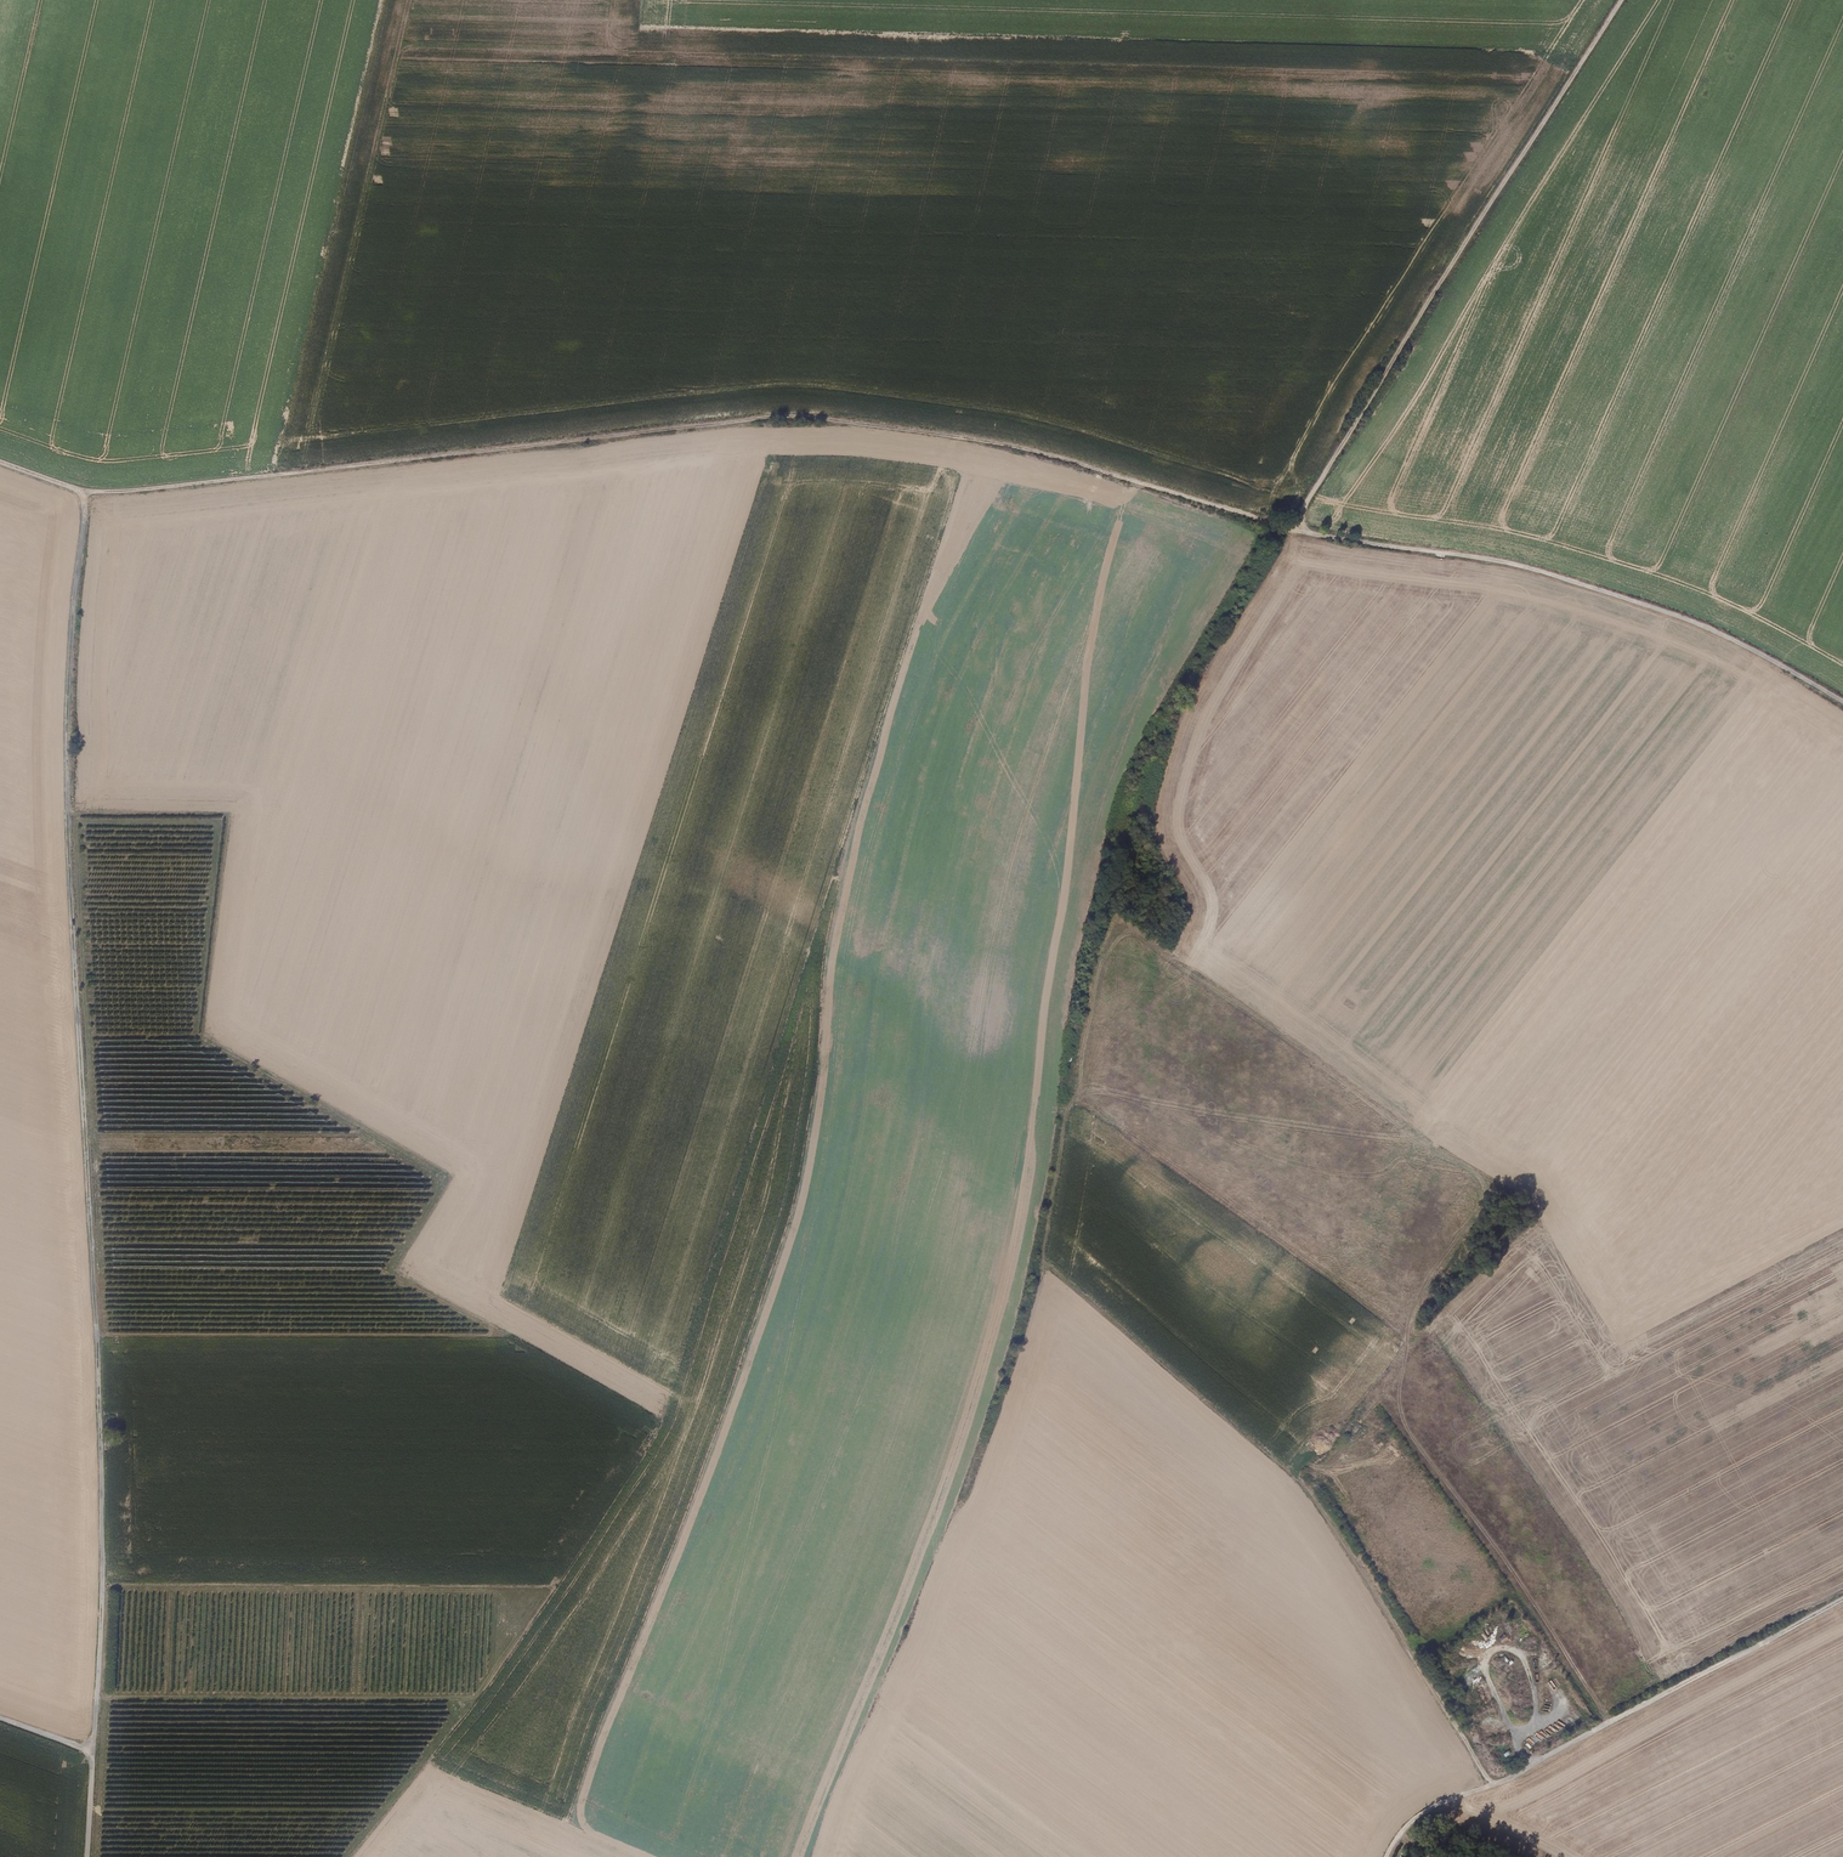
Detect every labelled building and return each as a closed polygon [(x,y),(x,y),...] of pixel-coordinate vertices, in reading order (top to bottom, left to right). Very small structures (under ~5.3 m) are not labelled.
[(1507,1627),(1495,1633),(1498,1640),(1511,1635),(1507,1627)] [(1458,1678),(1460,1681),(1476,1674),(1475,1670),(1458,1678)] [(1549,1729),(1538,1732),(1540,1739),(1551,1736),(1549,1729)]
